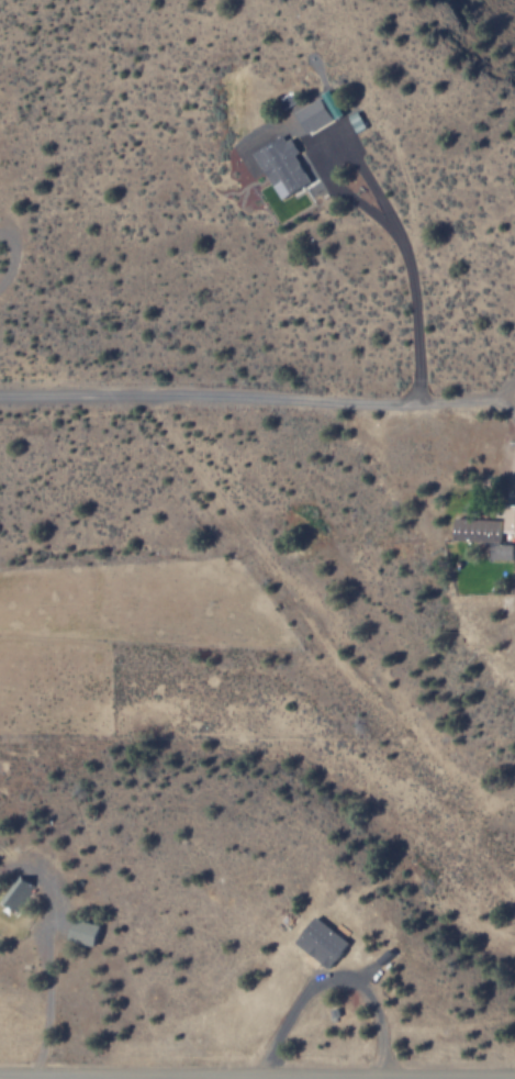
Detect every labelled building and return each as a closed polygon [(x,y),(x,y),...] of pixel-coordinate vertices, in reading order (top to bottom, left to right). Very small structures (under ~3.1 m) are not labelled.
[(296,112),(307,133),(334,118),(323,98),(296,112)] [(281,200),(308,185),(299,171),(303,168),(296,154),(298,153),(288,134),(255,153),(281,200)] [(493,559),(513,560),(514,545),(501,544),(502,532),(514,533),(514,506),(506,506),(505,521),(457,518),(456,540),(494,542),(493,559)] [(335,969),(351,940),(313,919),(297,949),(335,969)]
